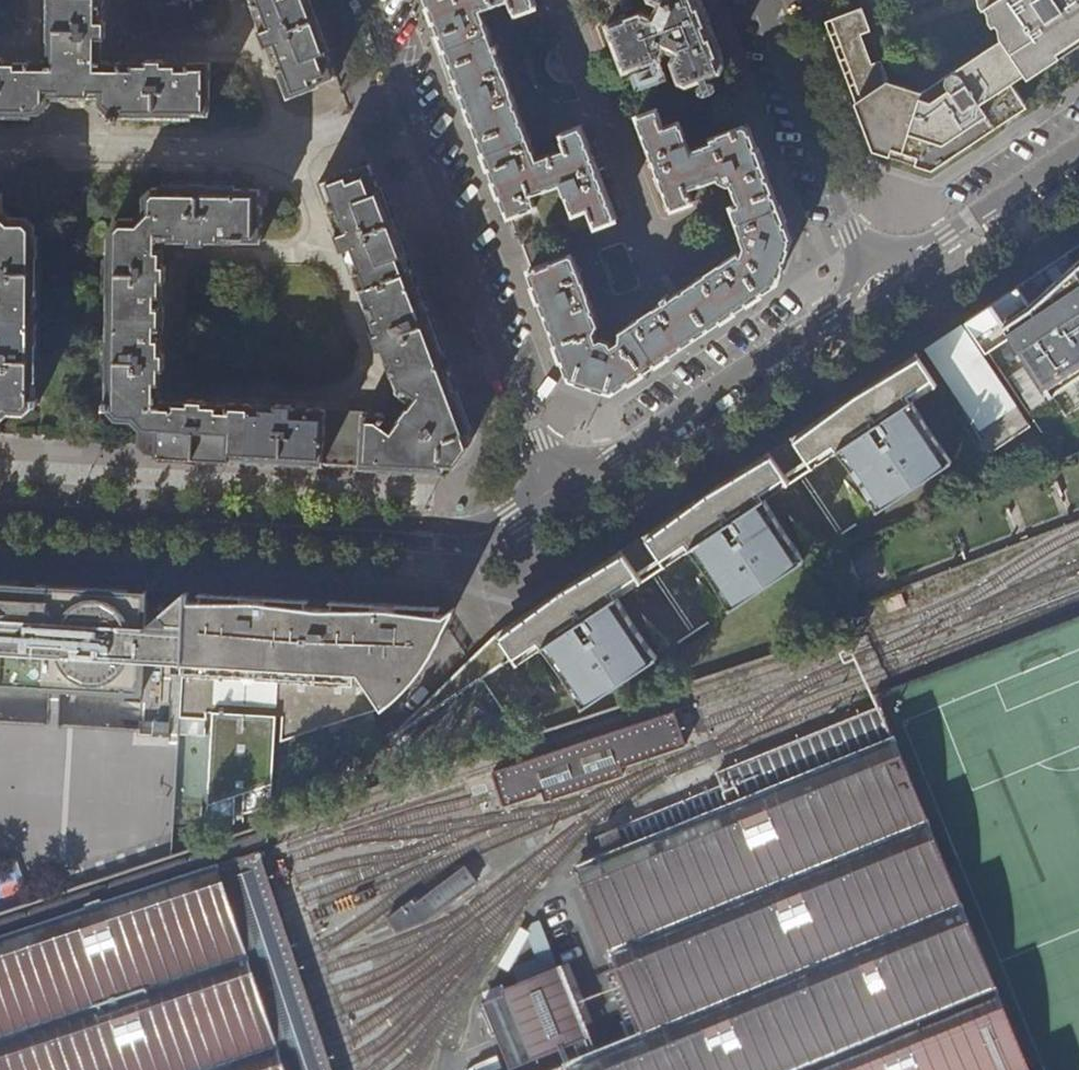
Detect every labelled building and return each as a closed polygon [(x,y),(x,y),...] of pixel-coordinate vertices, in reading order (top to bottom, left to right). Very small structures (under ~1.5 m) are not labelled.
[(192,117),(192,114),(209,114),(210,63),(162,62),(162,57),(146,57),(146,62),(103,61),(103,37),(108,37),(108,21),(103,21),(104,0),(50,0),(50,61),(7,60),(7,56),(0,56),(0,115),(32,116),(33,112),(42,112),(50,105),(50,96),(101,96),(101,106),(107,113),(118,113),(119,116),(192,117)] [(263,28),(259,30),(264,45),(269,44),(291,96),(323,84),(322,81),(337,76),(328,53),(330,52),(312,2),(311,0),(253,0),(263,28)] [(597,229),(618,221),(583,127),(547,140),(554,155),(537,161),(480,11),(497,5),(503,20),(538,7),(536,0),(428,0),(449,55),(473,121),(497,184),(509,216),(539,206),(535,194),(540,192),(552,223),(589,210),(597,229)] [(690,83),(720,73),(725,65),(704,8),(700,0),(653,0),(661,4),(657,14),(648,10),(610,24),(627,71),(665,57),(670,47),(679,52),(675,61),(681,80),(690,83)] [(862,35),(871,32),(863,8),(825,22),(833,41),(863,123),(873,148),(890,154),(892,147),(917,155),(915,163),(933,168),(967,146),(1020,111),(1029,105),(1013,83),(1023,76),(1026,81),(1078,46),(1078,0),(979,0),(980,5),(985,11),(988,8),(990,12),(991,22),(995,27),(999,25),(1000,27),(1003,39),(1008,47),(965,76),(963,74),(960,72),(956,72),(952,73),(949,77),(948,81),(949,85),(953,91),(937,102),(932,95),(890,82),(882,61),(873,64),(862,35)] [(570,378),(612,392),(641,373),(710,327),(777,282),(791,240),(772,190),(753,140),(748,127),(742,127),(714,137),(705,113),(667,127),(660,108),(639,116),(673,210),(708,197),(704,183),(719,177),(720,180),(728,184),(730,184),(738,205),(730,208),(745,249),(742,256),(737,254),(619,333),(617,338),(619,341),(610,347),(608,344),(602,342),(597,344),(593,333),(596,332),(599,326),(572,254),(554,260),(546,238),(529,244),(537,267),(529,269),(534,281),(557,342),(570,378)] [(424,470),(449,471),(475,436),(381,186),(378,187),(370,164),(355,169),(354,167),(322,179),(340,228),(335,230),(339,244),(345,242),(377,332),(373,334),(379,349),(383,347),(399,390),(413,401),(409,405),(407,404),(398,417),(399,418),(395,423),(381,412),(363,411),(326,409),(293,407),(293,402),(276,401),(276,406),(251,404),(251,403),(230,401),(230,403),(206,402),(206,397),(190,396),(190,401),(163,399),(163,368),(168,368),(168,357),(163,357),(163,327),(165,327),(166,306),(164,305),(164,281),(168,281),(168,264),(164,265),(164,239),(190,240),(190,244),(206,245),(206,240),(262,241),(263,209),(259,209),(260,191),(236,190),(235,187),(161,185),(161,189),(152,189),(144,196),(144,211),(137,218),(121,218),(113,225),(113,234),(110,234),(108,397),(111,397),(110,410),(118,419),(134,419),(142,427),(141,442),(149,450),(158,452),(157,455),(424,470)] [(0,434),(1,419),(10,411),(25,412),(34,405),(33,395),(37,395),(39,234),(36,234),(36,226),(28,217),(15,217),(6,209),(7,194),(0,188),(0,434)] [(988,350),(1012,334),(1052,394),(1078,376),(1078,263),(1077,265),(1068,252),(972,316),(967,319),(988,350)] [(930,343),(926,346),(947,376),(983,439),(978,442),(986,455),(1032,425),(963,322),(930,343)] [(876,380),(792,436),(812,466),(838,448),(859,475),(878,509),(957,456),(929,416),(917,396),(938,382),(918,351),(876,380)] [(727,479),(645,534),(665,564),(690,547),(709,570),(731,608),(806,557),(784,527),(767,497),(791,480),(771,450),(727,479)] [(533,608),(500,631),(470,662),(429,704),(399,736),(401,740),(518,662),(522,669),(548,651),(571,683),(583,705),(658,656),(633,621),(618,596),(643,579),(623,549),(577,578),(533,608)] [(133,592),(82,589),(82,596),(67,595),(22,592),(23,586),(0,584),(0,686),(127,693),(127,685),(135,685),(143,694),(147,694),(152,594),(149,593),(142,600),(133,599),(133,592)] [(187,594),(185,594),(178,723),(205,725),(206,716),(213,716),(206,827),(234,817),(235,796),(244,792),(243,814),(269,805),(275,715),(282,716),(281,741),(385,709),(386,710),(405,695),(418,682),(424,675),(431,663),(447,628),(456,609),(455,609),(442,616),(435,616),(435,608),(333,602),(332,609),(331,610),(312,609),(313,601),(227,597),(206,595),(205,603),(187,602),(187,594)] [(881,707),(717,773),(722,786),(600,837),(608,855),(576,868),(620,973),(608,978),(634,1039),(566,1067),(568,1069),(1029,1069),(881,707)] [(678,711),(494,774),(500,793),(506,810),(544,797),(546,805),(628,777),(626,770),(690,748),(685,731),(678,711)] [(333,1069),(326,1050),(316,1019),(309,999),(302,978),(296,958),(286,932),(278,908),(271,888),(265,869),(259,850),(0,937),(0,1069),(333,1069)] [(416,902),(388,921),(399,937),(428,926),(484,883),(470,867),(420,906),(416,902)] [(528,936),(542,968),(582,952),(569,920),(528,936)] [(578,970),(584,995),(607,989),(601,964),(578,970)] [(485,1003),(511,1066),(589,1034),(561,966),(505,988),(507,994),(485,1003)]
